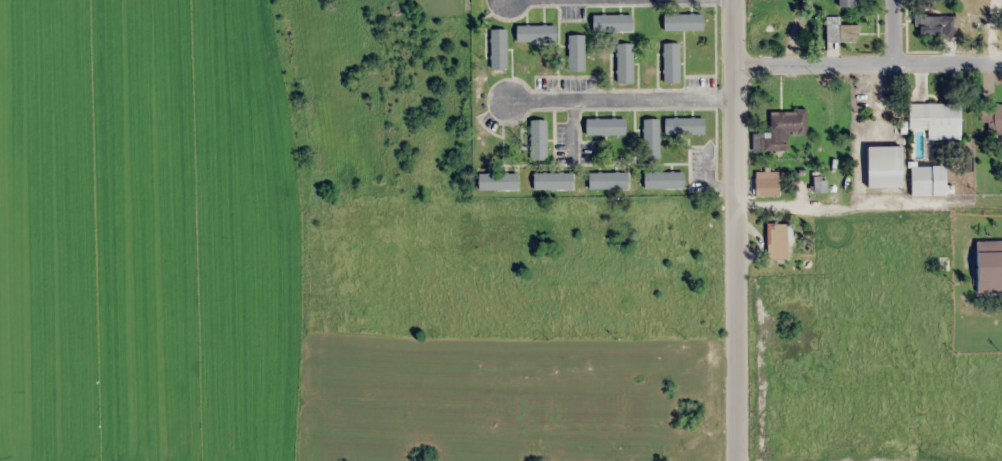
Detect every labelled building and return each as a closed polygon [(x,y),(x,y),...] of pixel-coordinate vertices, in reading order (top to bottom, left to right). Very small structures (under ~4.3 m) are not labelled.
[(786,8),(767,8),(767,24),(786,24),(786,8)] [(632,14),(592,14),(592,32),(632,32),(632,14)] [(704,14),(663,14),(663,30),(704,30),(704,14)] [(954,14),(915,14),(915,34),(954,34),(954,14)] [(824,42),(857,42),(857,24),(838,24),(838,16),(824,16),(824,42)] [(556,25),(516,25),(516,42),(556,42),(556,25)] [(507,29),(491,29),(491,69),(507,68),(507,29)] [(585,34),(569,34),(569,71),(585,71),(585,34)] [(680,83),(680,43),(663,43),(663,83),(680,83)] [(633,83),(633,44),(617,44),(617,83),(633,83)] [(926,128),(926,139),(959,139),(959,103),(907,103),(907,128),(926,128)] [(981,106),(981,139),(1001,139),(1001,106),(981,106)] [(804,110),(768,110),(768,133),(752,133),(752,150),(785,150),(785,132),(804,132),(804,110)] [(665,134),(704,134),(704,118),(665,118),(665,134)] [(586,135),(625,135),(625,119),(586,119),(586,135)] [(643,157),(660,157),(660,119),(643,119),(643,157)] [(547,159),(547,120),(531,120),(531,159),(547,159)] [(864,145),(864,186),(899,186),(899,145),(864,145)] [(942,195),(942,165),(908,165),(908,195),(942,195)] [(776,170),(753,170),(753,196),(776,196),(776,170)] [(644,189),(683,189),(683,171),(644,171),(644,189)] [(589,189),(628,189),(628,172),(589,172),(589,189)] [(518,173),(478,173),(478,190),(518,190),(518,173)] [(573,173),(534,173),(534,190),(573,190),(573,173)] [(811,191),(822,191),(822,175),(811,176),(811,191)] [(764,259),(786,259),(786,222),(764,222),(764,259)] [(974,281),(1001,281),(1001,240),(974,240),(974,281)]
